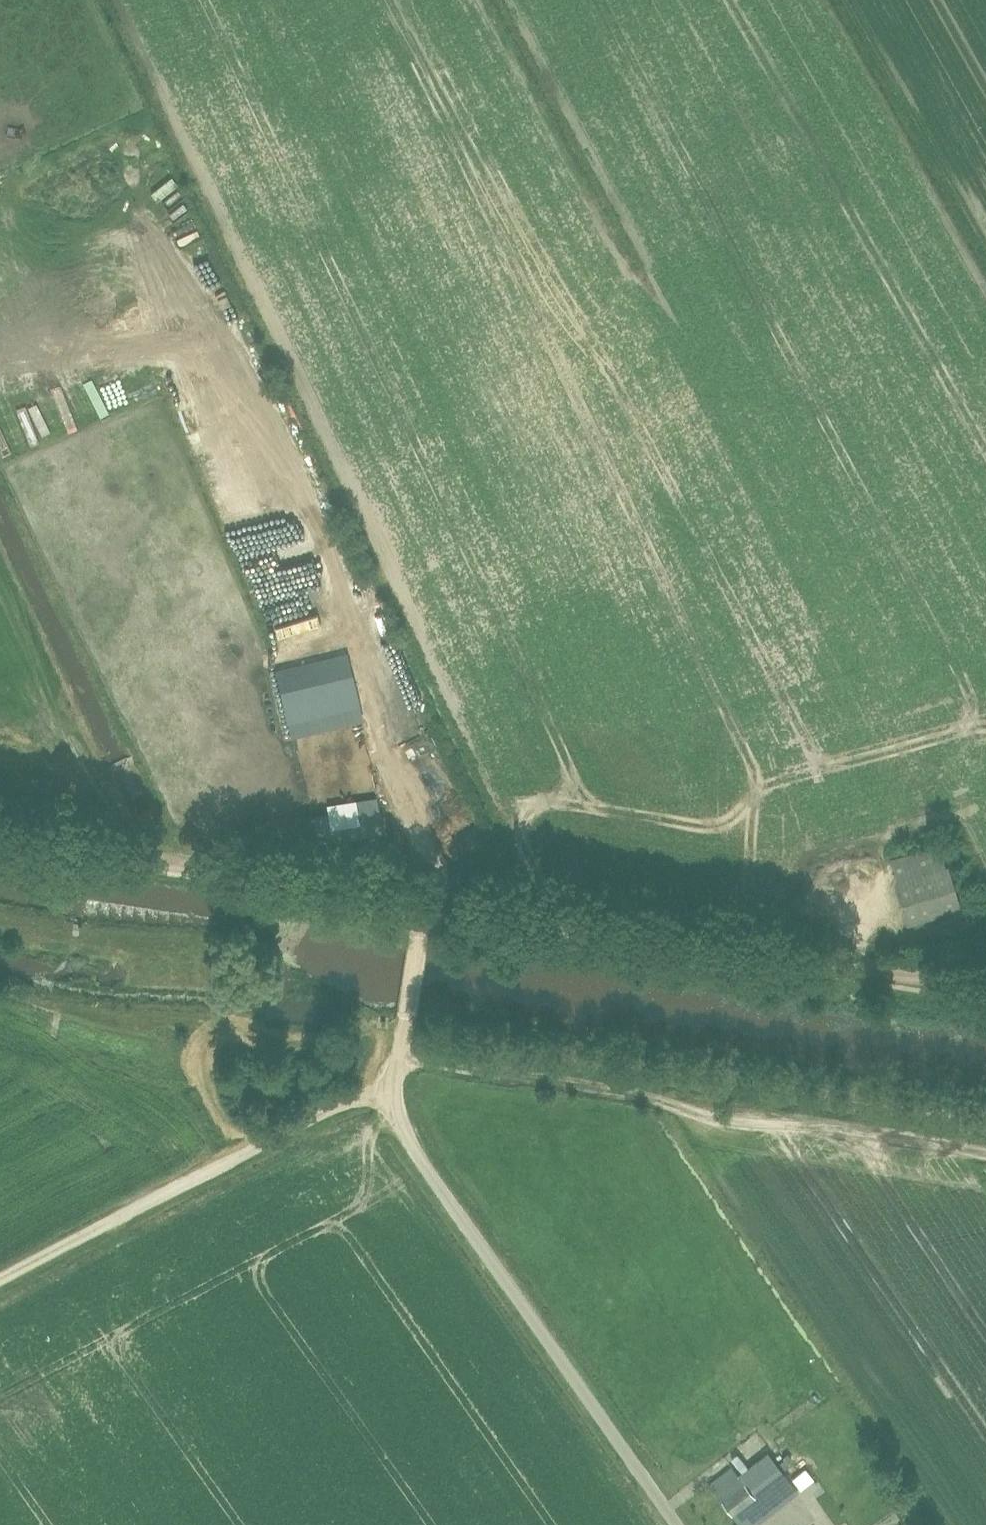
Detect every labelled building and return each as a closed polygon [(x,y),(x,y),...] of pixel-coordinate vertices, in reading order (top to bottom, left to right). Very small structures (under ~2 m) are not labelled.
[(354,674),(281,691),(293,738),(365,720),(354,674)] [(315,813),(319,841),(335,839),(335,840),(385,832),(379,796),(329,804),(330,810),(315,813)] [(958,910),(946,867),(897,882),(910,924),(958,910)] [(710,1484),(742,1524),(756,1524),(799,1492),(772,1457),(743,1479),(733,1466),(710,1484)]
